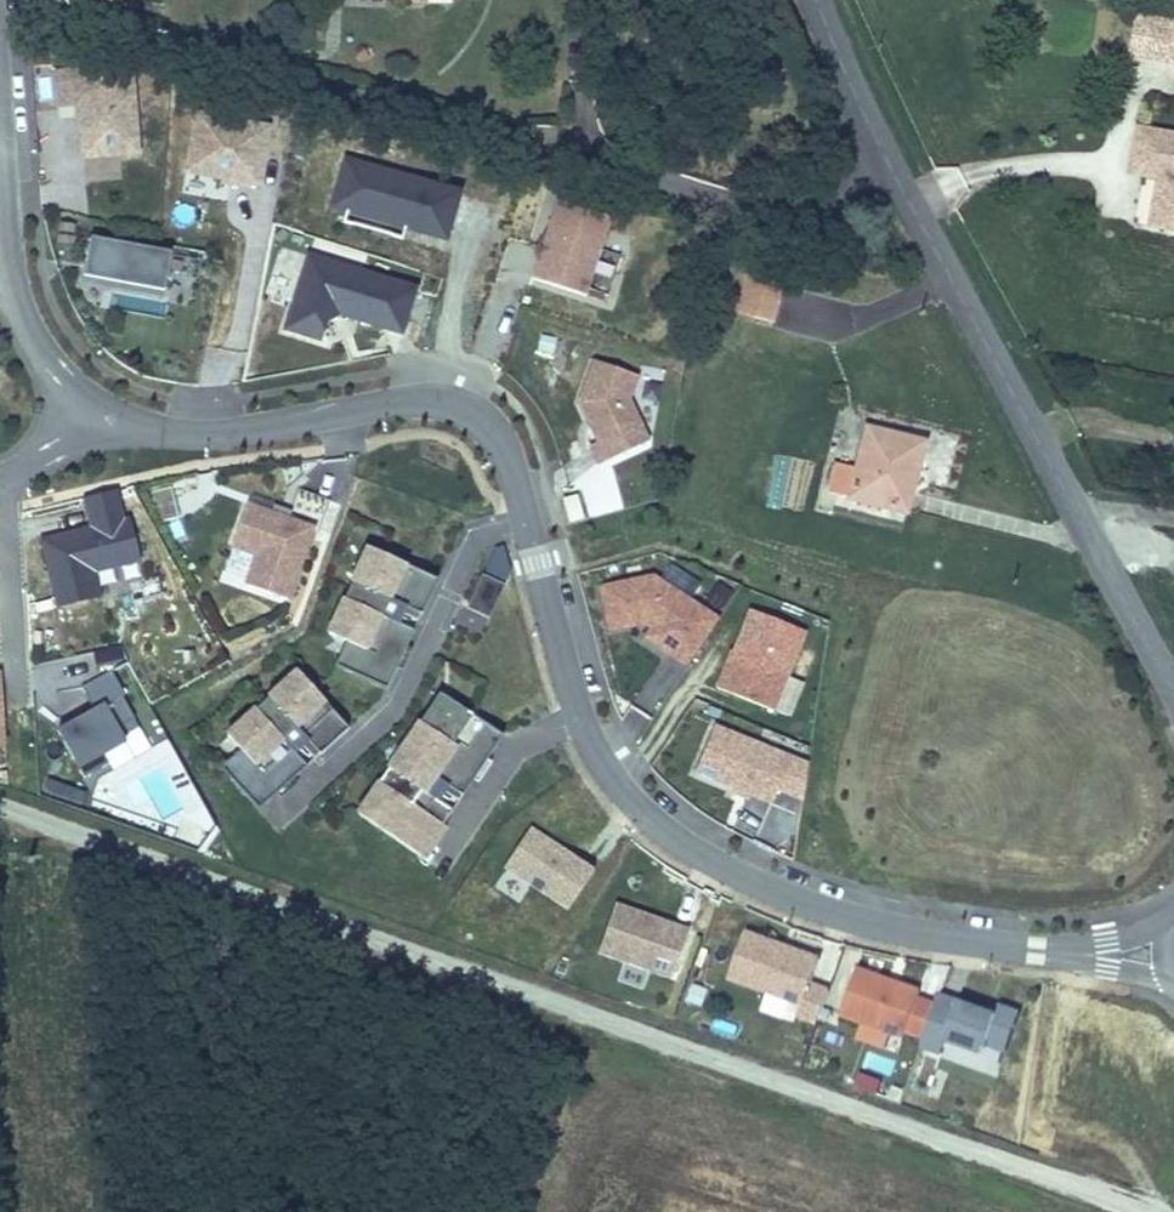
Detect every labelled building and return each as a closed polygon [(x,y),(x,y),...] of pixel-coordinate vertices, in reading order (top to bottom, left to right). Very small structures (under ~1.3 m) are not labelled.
[(1127,54),(1173,63),(1173,23),(1135,16),(1127,54)] [(369,59),(365,51),(359,54),(363,62),(369,59)] [(57,77),(58,118),(94,116),(93,161),(154,157),(145,72),(57,77)] [(200,123),(194,180),(270,183),(276,128),(200,123)] [(1149,225),(1173,230),(1173,135),(1138,129),(1130,173),(1162,179),(1161,187),(1157,186),(1149,225)] [(359,163),(346,210),(459,235),(472,188),(359,163)] [(556,194),(530,281),(582,296),(608,209),(556,194)] [(95,245),(91,283),(184,292),(190,254),(95,245)] [(309,252),(285,332),(341,345),(351,311),(404,323),(416,279),(309,252)] [(578,400),(608,459),(643,441),(625,411),(640,378),(591,363),(578,400)] [(930,441),(873,426),(863,465),(841,459),(833,490),(912,510),(918,485),(923,466),(930,441)] [(35,541),(50,610),(102,601),(98,577),(144,568),(127,494),(84,504),(88,530),(35,541)] [(258,555),(250,585),(296,599),(318,534),(245,512),(234,549),(258,555)] [(316,655),(379,682),(424,579),(364,557),(316,655)] [(602,590),(611,632),(643,627),(691,667),(719,623),(658,578),(602,590)] [(486,580),(471,610),(491,618),(506,589),(486,580)] [(751,615),(718,688),(775,708),(807,637),(751,615)] [(262,783),(344,715),(299,672),(218,737),(262,783)] [(51,712),(90,776),(138,748),(101,681),(51,712)] [(440,695),(429,710),(445,720),(455,705),(440,695)] [(454,790),(494,731),(455,705),(445,720),(429,710),(358,815),(413,851),(444,805),(454,790)] [(503,737),(494,731),(454,790),(463,796),(503,737)] [(816,767),(723,734),(704,773),(803,809),(816,767)] [(755,835),(767,804),(747,796),(735,828),(755,835)] [(454,811),(444,805),(413,851),(423,858),(454,811)] [(530,832),(503,867),(565,915),(596,874),(530,832)] [(610,908),(594,951),(651,967),(667,927),(610,908)] [(745,937),(730,980),(799,1003),(815,960),(745,937)] [(851,969),(838,1013),(913,1035),(925,993),(851,969)] [(1013,1010),(940,995),(924,1055),(945,1061),(950,1044),(1005,1057),(1013,1010)]
